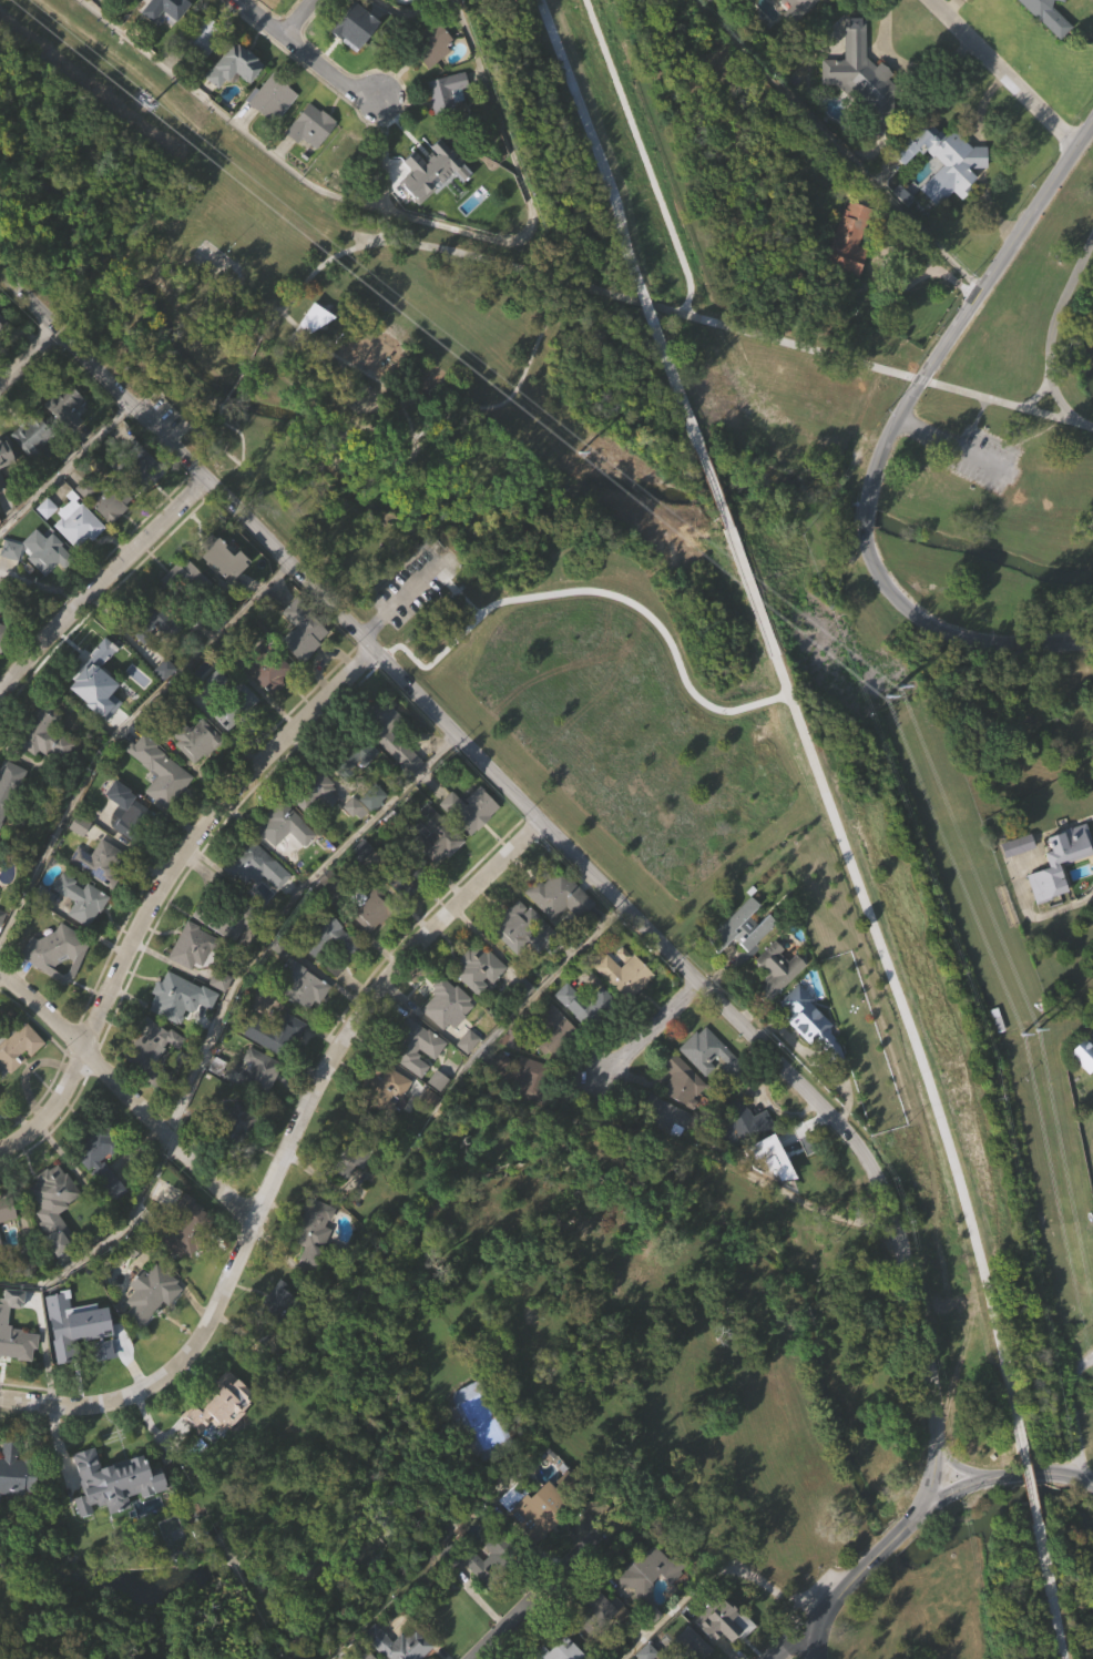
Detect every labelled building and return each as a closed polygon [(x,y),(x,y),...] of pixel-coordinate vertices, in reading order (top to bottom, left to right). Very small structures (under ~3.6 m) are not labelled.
[(122,21),(135,32),(154,9),(142,0),(117,0),(103,17),(116,27),(122,21)] [(136,13),(147,0),(184,0),(187,3),(170,26),(156,16),(150,24),(136,13)] [(279,0),(247,0),(270,14),(279,0)] [(371,9),(376,8),(378,23),(416,18),(413,0),(370,0),(371,9)] [(793,0),(762,0),(778,19),(774,22),(790,41),(783,47),(792,58),(821,34),(793,0)] [(806,10),(794,0),(816,0),(806,10)] [(1059,41),(1018,0),(1052,0),(1051,6),(1072,28),(1059,41)] [(347,2),(362,13),(367,9),(380,20),(355,52),(326,29),(347,2)] [(221,34),(203,57),(200,54),(193,62),(171,42),(198,11),(211,22),(207,26),(221,34)] [(141,46),(154,57),(159,50),(173,62),(193,37),(166,15),(141,46)] [(430,68),(428,69),(406,43),(435,19),(453,41),(446,47),(449,51),(430,68)] [(865,20),(865,57),(875,65),(878,63),(890,74),(890,126),(880,126),(880,136),(862,136),(862,102),(849,84),(819,83),(819,59),(842,59),(844,23),(845,23),(845,19),(865,20)] [(381,57),(356,35),(332,63),(358,84),(381,57)] [(227,43),(234,43),(259,65),(242,84),(234,79),(229,73),(222,82),(219,80),(213,90),(200,79),(227,43)] [(845,92),(822,93),(822,126),(868,125),(868,147),(895,147),(895,117),(889,117),(889,98),(868,98),(868,51),(849,51),(849,61),(845,61),(845,92)] [(201,93),(225,75),(209,53),(185,72),(201,93)] [(457,76),(437,55),(409,80),(429,102),(457,76)] [(287,88),(296,94),(279,116),(276,114),(270,122),(244,101),(254,88),(257,90),(273,70),(290,83),(287,88)] [(449,111),(432,115),(423,82),(462,72),(467,86),(450,91),(454,110),(449,111)] [(205,112),(221,124),(234,106),(250,117),(265,97),(234,74),(205,112)] [(307,102),(319,112),(320,110),(335,122),(333,123),(335,125),(315,150),(300,138),(296,144),(283,133),(307,102)] [(299,128),(273,107),(248,137),(274,158),(299,128)] [(427,113),(433,150),(456,147),(452,123),(469,120),(467,107),(427,113)] [(928,121),(938,131),(940,130),(946,135),(951,129),(970,147),(985,147),(985,167),(971,167),(969,171),(975,177),(963,190),(967,194),(961,200),(952,191),(936,206),(919,189),(943,164),(934,155),(931,157),(925,151),(919,155),(915,151),(900,165),(889,153),(905,136),(908,141),(928,121)] [(447,159),(439,174),(430,170),(428,175),(411,166),(412,164),(405,161),(409,151),(405,149),(413,130),(451,150),(447,159)] [(372,154),(358,171),(346,161),(335,174),(321,162),(347,132),(372,154)] [(318,183),(338,156),(309,135),(286,168),(299,177),(302,172),(318,183)] [(891,187),(903,199),(916,186),(929,186),(943,200),(920,222),(938,240),(954,224),(962,233),(971,224),(971,218),(974,215),(974,202),(988,202),(988,180),(969,180),(958,169),(943,169),(929,155),(913,170),(908,170),(891,187)] [(442,211),(455,181),(417,165),(404,194),(442,211)] [(871,210),(857,246),(865,248),(854,278),(821,266),(821,265),(817,263),(823,247),(827,248),(842,208),(847,210),(850,201),(871,210)] [(471,221),(490,230),(495,218),(476,209),(471,221)] [(894,224),(907,240),(913,234),(901,218),(894,224)] [(859,282),(870,244),(844,236),(827,300),(862,310),(869,285),(859,282)] [(317,319),(307,334),(286,318),(296,305),(317,319)] [(314,367),(320,355),(329,359),(335,348),(311,337),(300,360),(314,367)] [(8,355),(0,347),(0,363),(8,355)] [(70,430),(68,432),(58,425),(59,423),(47,411),(68,388),(80,399),(70,409),(80,418),(70,430)] [(34,409),(54,430),(40,444),(50,454),(35,467),(11,436),(16,431),(12,428),(21,419),(23,420),(34,409)] [(63,460),(79,448),(74,442),(86,434),(73,417),(45,437),(63,460)] [(119,513),(109,523),(96,511),(100,507),(93,500),(131,462),(119,449),(129,439),(127,434),(122,427),(125,424),(144,441),(139,447),(161,470),(123,505),(126,507),(119,513)] [(19,462),(0,470),(0,446),(6,444),(7,447),(12,445),(19,462)] [(13,469),(32,492),(57,472),(38,449),(13,469)] [(16,493),(6,472),(0,474),(0,500),(16,493)] [(75,500),(79,505),(81,502),(105,526),(91,540),(88,537),(75,549),(52,525),(60,518),(55,512),(59,507),(61,508),(69,500),(64,496),(72,489),(79,497),(75,500)] [(160,512),(152,501),(144,508),(152,518),(160,512)] [(93,538),(111,557),(135,534),(117,515),(93,538)] [(236,540),(225,553),(223,552),(210,567),(192,551),(216,522),(236,540)] [(19,561),(0,555),(0,548),(3,538),(8,540),(17,531),(27,533),(34,527),(44,537),(51,531),(62,543),(61,544),(74,559),(63,569),(58,563),(43,577),(25,559),(29,556),(22,549),(19,561)] [(55,558),(77,582),(89,570),(93,574),(106,561),(75,529),(58,546),(63,551),(55,558)] [(210,581),(177,612),(151,584),(183,553),(210,581)] [(1,590),(23,595),(25,587),(45,611),(58,599),(67,601),(71,597),(74,588),(54,565),(46,571),(40,563),(36,562),(21,575),(6,572),(1,590)] [(235,587),(218,572),(201,589),(230,617),(251,595),(239,583),(235,587)] [(167,622),(186,641),(212,616),(186,589),(158,615),(166,623),(167,622)] [(144,592),(178,628),(168,638),(159,627),(141,643),(122,623),(135,610),(131,605),(144,592)] [(313,615),(327,631),(316,642),(319,645),(298,664),(276,641),(288,629),(289,631),(293,628),(278,612),(296,596),(314,614),(313,615)] [(4,640),(0,654),(0,624),(11,628),(8,641),(4,640)] [(280,647),(297,664),(284,677),(302,696),(331,668),(295,632),(280,647)] [(272,644),(282,654),(279,657),(289,668),(280,676),(280,681),(283,683),(268,696),(242,668),(246,663),(241,659),(254,647),(261,653),(272,644)] [(155,648),(175,669),(164,680),(144,659),(155,648)] [(5,687),(11,660),(0,657),(0,686),(5,687)] [(101,702),(116,682),(104,673),(67,721),(106,750),(120,732),(112,726),(120,716),(101,702)] [(246,704),(273,727),(295,702),(269,678),(246,704)] [(239,681),(258,699),(252,706),(256,711),(243,723),(238,719),(227,731),(211,714),(216,709),(211,703),(221,693),(224,696),(239,681)] [(154,703),(165,714),(178,702),(167,691),(154,703)] [(49,731),(53,734),(55,731),(73,743),(64,756),(50,746),(45,754),(38,749),(33,755),(24,749),(22,753),(11,745),(42,698),(53,705),(50,710),(59,715),(49,731)] [(421,762),(408,774),(357,722),(382,698),(404,719),(391,731),(421,762)] [(214,749),(231,765),(261,732),(244,716),(214,749)] [(201,717),(223,741),(204,759),(202,756),(192,765),(173,744),(176,741),(168,732),(174,727),(175,729),(182,723),(188,729),(192,727),(201,717)] [(425,795),(393,760),(403,751),(385,732),(367,749),(374,756),(367,762),(410,808),(425,795)] [(377,753),(362,767),(357,762),(349,770),(353,773),(350,775),(353,777),(348,782),(346,780),(344,782),(329,766),(360,735),(377,753)] [(62,746),(40,736),(18,780),(36,789),(39,782),(67,796),(77,776),(53,764),(62,746)] [(146,746),(159,755),(161,753),(192,777),(167,810),(144,791),(155,776),(135,762),(146,746)] [(197,798),(224,773),(203,751),(191,762),(185,756),(170,770),(197,798)] [(29,771),(0,829),(0,765),(3,759),(29,771)] [(309,766),(320,778),(325,775),(331,783),(328,786),(333,790),(329,792),(336,798),(327,806),(318,796),(302,812),(285,792),(295,783),(296,785),(304,778),(300,774),(309,766)] [(195,808),(140,767),(127,785),(151,803),(145,810),(152,816),(145,825),(169,843),(195,808)] [(376,785),(363,770),(336,795),(349,810),(376,785)] [(131,796),(121,811),(100,794),(111,778),(126,790),(125,792),(131,796)] [(386,796),(370,812),(358,800),(374,784),(386,796)] [(478,785),(498,807),(488,816),(489,817),(447,856),(443,853),(430,864),(410,842),(419,834),(423,837),(427,833),(411,815),(425,803),(430,808),(449,791),(463,806),(466,804),(462,801),(478,785)] [(3,792),(0,799),(0,870),(1,871),(27,801),(3,792)] [(279,798),(315,834),(303,846),(287,831),(273,846),(264,837),(262,839),(253,831),(264,821),(259,816),(279,798)] [(141,827),(131,841),(109,825),(119,812),(141,827)] [(363,839),(366,836),(373,844),(390,827),(381,819),(367,833),(364,829),(359,834),(354,828),(343,839),(359,855),(369,845),(363,839)] [(501,840),(479,819),(464,835),(453,823),(440,836),(473,868),(501,840)] [(1085,823),(1092,849),(1092,853),(1058,866),(1066,892),(1051,896),(1052,898),(1035,904),(1025,875),(1046,867),(1042,853),(1049,851),(1044,837),(1060,833),(1059,831),(1085,823)] [(319,866),(284,831),(254,860),(274,881),(290,865),(305,880),(319,866)] [(283,871),(272,883),(261,873),(253,881),(249,877),(244,884),(235,875),(232,879),(221,868),(235,852),(233,849),(246,835),(283,871)] [(123,854),(115,864),(119,866),(114,874),(119,877),(110,889),(67,859),(75,846),(89,854),(100,838),(123,854)] [(412,862),(422,873),(412,883),(417,887),(406,897),(401,893),(397,897),(388,888),(390,887),(376,872),(388,859),(390,862),(405,847),(415,858),(412,862)] [(446,886),(448,888),(459,871),(430,853),(424,862),(429,865),(417,885),(438,898),(446,886)] [(1035,936),(1068,927),(1060,897),(1092,888),(1092,876),(1088,857),(1047,868),(1051,883),(1044,885),(1049,901),(1027,907),(1035,936)] [(1036,881),(1031,866),(1001,877),(1006,891),(1036,881)] [(340,882),(333,889),(330,888),(320,899),(309,889),(327,868),(340,882)] [(558,868),(595,904),(579,922),(565,907),(551,922),(522,893),(537,878),(542,884),(558,868)] [(111,920),(130,886),(103,870),(92,888),(78,879),(69,895),(111,920)] [(292,909),(250,870),(223,899),(247,922),(261,907),(279,923),(292,909)] [(73,884),(81,889),(85,883),(109,898),(99,912),(98,910),(85,928),(65,915),(73,903),(50,888),(61,872),(74,882),(73,884)] [(256,909),(243,930),(239,928),(233,939),(194,915),(214,883),(256,909)] [(374,886),(396,905),(380,924),(377,922),(368,933),(348,915),(356,906),(347,898),(356,888),(365,896),(374,886)] [(747,916),(755,924),(765,914),(774,924),(746,951),(735,944),(737,942),(735,939),(737,937),(733,934),(713,954),(707,938),(749,897),(756,905),(747,916)] [(524,908),(522,910),(534,923),(508,946),(493,933),(494,932),(491,927),(503,915),(502,913),(517,899),(524,908)] [(409,934),(421,921),(399,901),(387,914),(409,934)] [(525,925),(553,954),(568,940),(579,952),(595,938),(561,901),(544,917),(540,912),(525,925)] [(68,948),(92,961),(110,928),(88,916),(85,920),(62,907),(53,922),(76,935),(68,948)] [(361,945),(349,960),(339,953),(330,965),(318,956),(317,958),(298,945),(323,913),(341,926),(339,928),(361,945)] [(218,942),(213,953),(207,950),(200,966),(192,961),(187,970),(165,958),(184,920),(196,926),(195,929),(218,942)] [(371,967),(396,943),(376,921),(351,945),(371,967)] [(59,923),(89,942),(82,953),(72,978),(61,983),(18,955),(30,936),(35,940),(53,930),(59,923)] [(760,938),(752,929),(707,974),(718,986),(736,968),(751,983),(778,956),(769,947),(757,959),(748,950),(760,938)] [(509,979),(531,957),(534,960),(543,951),(531,939),(528,942),(519,933),(491,961),(509,979)] [(778,953),(787,961),(795,954),(806,955),(806,965),(770,1005),(758,994),(769,983),(758,973),(762,969),(753,961),(770,942),(783,940),(782,950),(778,953)] [(476,944),(484,953),(486,950),(505,968),(490,984),(483,977),(479,981),(484,986),(482,988),(484,990),(477,998),(451,974),(459,964),(456,960),(466,949),(468,951),(476,944)] [(304,983),(322,994),(330,980),(351,992),(364,972),(326,948),(304,983)] [(20,989),(67,1019),(94,976),(59,954),(44,976),(33,969),(20,989)] [(633,954),(653,975),(624,1002),(615,993),(611,996),(604,989),(607,985),(591,968),(605,954),(619,968),(633,954)] [(192,1002),(195,995),(206,1000),(219,971),(186,955),(169,992),(192,1002)] [(286,957),(315,977),(314,978),(317,980),(319,978),(328,986),(316,1005),(311,1001),(305,1010),(293,1001),(290,1004),(280,997),(289,984),(274,973),(286,957)] [(165,970),(198,988),(200,985),(217,994),(210,1010),(195,1002),(186,1006),(180,1020),(149,1005),(153,995),(150,993),(155,980),(160,983),(165,970)] [(767,1035),(810,995),(799,984),(789,994),(779,984),(784,980),(777,972),(755,993),(771,1010),(757,1024),(767,1035)] [(452,1004),(478,1028),(490,1015),(492,1018),(508,1001),(479,974),(452,1004)] [(440,976),(453,988),(456,985),(471,999),(464,1006),(468,1009),(460,1018),(458,1016),(450,1024),(448,1022),(441,1030),(419,1010),(433,995),(430,991),(432,989),(430,986),(440,976)] [(585,985),(583,987),(593,996),(595,994),(606,1005),(584,1028),(561,1007),(563,1005),(552,995),(553,994),(550,990),(563,978),(569,985),(578,976),(585,985)] [(809,1002),(831,1025),(829,1028),(830,1034),(837,1041),(844,1061),(828,1065),(825,1049),(824,1050),(815,1040),(809,1046),(783,1018),(788,1012),(780,1007),(782,1005),(778,1002),(797,983),(814,999),(809,1002)] [(655,1006),(634,987),(609,1014),(630,1033),(655,1006)] [(279,1006),(293,1014),(284,1029),(294,1036),(295,1033),(310,1042),(315,1033),(321,1037),(332,1018),(288,991),(279,1006)] [(226,1025),(233,1012),(216,1003),(209,1017),(226,1025)] [(149,1044),(180,1057),(186,1042),(195,1046),(199,1037),(212,1042),(219,1026),(168,1004),(163,1015),(158,1013),(152,1026),(156,1028),(149,1044)] [(578,1032),(553,1058),(546,1050),(542,1055),(531,1044),(545,1028),(538,1019),(551,1006),(578,1032)] [(305,1025),(294,1042),(287,1038),(277,1055),(236,1031),(247,1011),(268,1025),(278,1008),(305,1025)] [(454,1061),(477,1037),(445,1008),(432,1021),(442,1030),(426,1048),(443,1064),(450,1057),(454,1061)] [(523,1010),(515,1019),(527,1029),(535,1020),(523,1010)] [(142,1015),(166,1032),(168,1028),(182,1038),(172,1052),(164,1048),(153,1063),(170,1075),(157,1091),(140,1078),(141,1076),(127,1066),(130,1065),(121,1058),(139,1032),(133,1028),(142,1015)] [(602,1019),(584,1033),(569,1015),(556,1025),(585,1063),(617,1038),(602,1019)] [(779,1036),(789,1046),(785,1050),(823,1089),(837,1076),(821,1059),(827,1052),(811,1036),(815,1033),(799,1016),(779,1036)] [(405,1018),(443,1045),(432,1061),(417,1050),(415,1054),(418,1057),(416,1060),(428,1068),(419,1080),(380,1051),(405,1018)] [(24,1060),(0,1082),(0,1025),(10,1027),(14,1030),(23,1021),(43,1044),(28,1056),(23,1051),(20,1055),(24,1060)] [(709,1031),(747,1069),(735,1081),(721,1068),(725,1063),(717,1055),(711,1061),(715,1067),(706,1077),(677,1048),(695,1031),(697,1034),(705,1027),(709,1031)] [(540,1052),(549,1062),(534,1076),(547,1090),(577,1062),(554,1038),(540,1052)] [(239,1065),(287,1091),(306,1056),(280,1042),(271,1059),(249,1047),(239,1065)] [(282,1063),(261,1103),(228,1086),(231,1083),(222,1078),(231,1060),(239,1065),(249,1047),(282,1063)] [(693,1100),(689,1106),(662,1092),(671,1075),(661,1066),(674,1052),(706,1086),(693,1100)] [(422,1111),(430,1099),(418,1090),(422,1084),(436,1093),(447,1075),(414,1053),(390,1090),(422,1111)] [(29,1090),(46,1076),(27,1054),(0,1078),(0,1094),(11,1107),(29,1090)] [(552,1093),(548,1105),(518,1095),(523,1081),(511,1077),(519,1055),(551,1067),(544,1085),(550,1087),(548,1091),(552,1093)] [(679,1082),(706,1110),(716,1100),(711,1096),(718,1088),(726,1096),(721,1100),(731,1110),(743,1098),(705,1057),(679,1082)] [(376,1063),(387,1070),(388,1068),(410,1081),(399,1100),(391,1095),(388,1100),(392,1103),(391,1106),(395,1108),(390,1115),(386,1112),(385,1115),(359,1099),(364,1091),(362,1090),(365,1087),(360,1085),(368,1071),(371,1072),(376,1063)] [(524,1069),(507,1063),(502,1077),(519,1083),(524,1069)] [(507,1110),(511,1088),(495,1085),(491,1107),(507,1110)] [(663,1099),(674,1110),(664,1120),(687,1142),(709,1118),(676,1086),(663,1099)] [(656,1098),(688,1113),(682,1128),(673,1123),(666,1134),(643,1123),(647,1116),(643,1113),(644,1110),(641,1108),(648,1092),(656,1098)] [(412,1114),(378,1094),(358,1129),(391,1149),(399,1135),(400,1136),(412,1114)] [(262,1125),(280,1114),(271,1098),(252,1109),(262,1125)] [(747,1109),(752,1117),(765,1110),(773,1127),(748,1140),(743,1133),(739,1134),(733,1147),(713,1136),(735,1101),(747,1109)] [(255,1115),(236,1147),(232,1144),(224,1158),(202,1144),(210,1130),(193,1120),(197,1111),(211,1119),(216,1110),(226,1116),(234,1102),(255,1115)] [(428,1115),(441,1124),(450,1113),(437,1103),(428,1115)] [(125,1189),(113,1200),(68,1147),(101,1116),(110,1126),(105,1130),(118,1146),(101,1160),(125,1189)] [(380,1137),(371,1154),(369,1153),(361,1169),(354,1166),(347,1178),(331,1171),(337,1160),(335,1159),(351,1123),(380,1137)] [(675,1156),(687,1161),(694,1147),(651,1127),(643,1144),(649,1147),(646,1155),(670,1166),(675,1156)] [(239,1177),(259,1148),(240,1135),(221,1164),(239,1177)] [(776,1136),(778,1142),(780,1141),(796,1175),(778,1183),(768,1160),(750,1168),(743,1150),(776,1136)] [(776,1160),(767,1142),(752,1150),(747,1140),(716,1156),(729,1182),(776,1160)] [(73,1183),(91,1205),(91,1204),(110,1227),(125,1215),(105,1191),(120,1178),(104,1158),(73,1183)] [(55,1163),(62,1173),(64,1171),(79,1193),(61,1205),(55,1198),(51,1202),(54,1205),(51,1208),(67,1229),(52,1239),(33,1212),(39,1208),(25,1188),(35,1179),(33,1175),(45,1167),(48,1169),(55,1163)] [(757,1178),(767,1203),(772,1200),(779,1218),(798,1210),(781,1168),(757,1178)] [(205,1234),(191,1260),(181,1253),(178,1256),(164,1249),(162,1251),(147,1234),(161,1222),(173,1235),(181,1221),(170,1214),(182,1192),(194,1200),(192,1202),(203,1208),(201,1211),(214,1218),(205,1234)] [(17,1218),(0,1222),(0,1196),(11,1193),(17,1218)] [(82,1230),(61,1194),(36,1208),(39,1214),(29,1220),(41,1242),(34,1246),(60,1292),(79,1281),(58,1244),(82,1230)] [(334,1209),(328,1220),(326,1219),(323,1225),(329,1228),(323,1241),(335,1246),(324,1271),(300,1261),(306,1248),(289,1240),(303,1211),(300,1210),(306,1197),(334,1209)] [(18,1252),(13,1228),(0,1230),(0,1255),(18,1252)] [(190,1293),(214,1243),(183,1228),(168,1258),(166,1256),(156,1276),(190,1293)] [(331,1261),(329,1260),(335,1241),(309,1232),(294,1275),(305,1279),(300,1294),(319,1300),(331,1261)] [(33,1276),(0,1273),(0,1245),(2,1254),(2,1261),(17,1261),(17,1255),(35,1258),(33,1276)] [(154,1263),(175,1280),(173,1283),(181,1289),(167,1305),(161,1301),(141,1325),(124,1313),(130,1306),(124,1301),(133,1290),(126,1284),(140,1268),(145,1273),(154,1263)] [(296,1300),(263,1345),(254,1340),(265,1322),(261,1320),(276,1296),(270,1292),(276,1285),(296,1300)] [(65,1291),(69,1312),(86,1309),(85,1302),(102,1300),(108,1331),(50,1341),(42,1295),(65,1291)] [(146,1365),(180,1315),(155,1297),(149,1306),(141,1301),(130,1318),(136,1322),(126,1335),(132,1339),(124,1350),(146,1365)] [(16,1358),(0,1357),(0,1302),(6,1303),(4,1314),(2,1314),(1,1325),(22,1329),(22,1332),(38,1334),(37,1348),(32,1348),(31,1362),(14,1360),(16,1358)] [(47,1328),(49,1350),(72,1348),(70,1326),(47,1328)] [(258,1397),(246,1409),(241,1403),(225,1418),(231,1424),(222,1434),(212,1424),(201,1436),(182,1417),(201,1398),(203,1401),(216,1386),(214,1384),(228,1368),(258,1397)] [(222,1465),(232,1454),(230,1452),(254,1425),(229,1403),(185,1452),(200,1466),(211,1455),(222,1465)] [(140,1436),(146,1468),(96,1479),(94,1467),(64,1474),(60,1454),(140,1436)] [(2,1509),(0,1509),(0,1459),(2,1459),(3,1439),(20,1441),(19,1459),(40,1459),(39,1488),(30,1488),(29,1495),(3,1494),(2,1509)] [(564,1469),(581,1486),(564,1503),(570,1508),(535,1543),(496,1500),(513,1482),(524,1493),(523,1494),(525,1497),(544,1479),(549,1484),(564,1469)] [(19,1494),(20,1475),(5,1474),(4,1491),(0,1491),(0,1540),(1,1540),(2,1525),(36,1527),(37,1494),(19,1494)] [(101,1499),(96,1480),(74,1486),(85,1528),(75,1531),(80,1550),(95,1546),(93,1539),(107,1536),(110,1546),(132,1540),(129,1529),(141,1526),(142,1529),(169,1522),(162,1499),(149,1502),(145,1488),(101,1499)] [(530,1531),(515,1516),(497,1535),(536,1573),(572,1536),(547,1513),(530,1531)] [(519,1543),(514,1548),(523,1556),(517,1563),(512,1559),(509,1564),(510,1565),(500,1576),(496,1571),(490,1578),(479,1570),(486,1564),(482,1560),(489,1553),(483,1547),(487,1544),(490,1546),(504,1528),(519,1543)] [(653,1545),(678,1575),(668,1584),(658,1574),(651,1581),(651,1602),(636,1602),(636,1599),(633,1599),(633,1587),(617,1587),(617,1568),(623,1568),(634,1557),(653,1545)] [(483,1614),(514,1581),(499,1567),(487,1581),(492,1585),(484,1593),(472,1581),(461,1593),(483,1614)] [(619,1601),(619,1620),(635,1620),(635,1629),(643,1642),(649,1646),(653,1653),(660,1649),(653,1638),(654,1615),(660,1607),(673,1617),(681,1617),(681,1604),(686,1597),(664,1581),(660,1576),(619,1601)] [(593,1588),(606,1602),(612,1597),(630,1615),(621,1625),(610,1615),(590,1637),(586,1635),(588,1632),(581,1626),(588,1618),(575,1606),(593,1588)] [(746,1624),(727,1642),(722,1637),(712,1646),(696,1629),(706,1620),(698,1612),(717,1594),(746,1624)] [(429,1646),(415,1658),(387,1658),(382,1655),(380,1657),(359,1635),(372,1622),(372,1624),(389,1641),(398,1632),(401,1637),(411,1628),(429,1646)] [(616,1628),(610,1635),(597,1622),(583,1636),(605,1657),(625,1637),(616,1628)] [(709,1649),(699,1658),(666,1658),(658,1651),(686,1625),(709,1649)] [(723,1627),(695,1654),(699,1658),(753,1658),(723,1627)] [(583,1656),(580,1658),(533,1658),(530,1656),(541,1645),(546,1650),(562,1635),(583,1656)] [(365,1647),(376,1658),(351,1658),(365,1647)]
